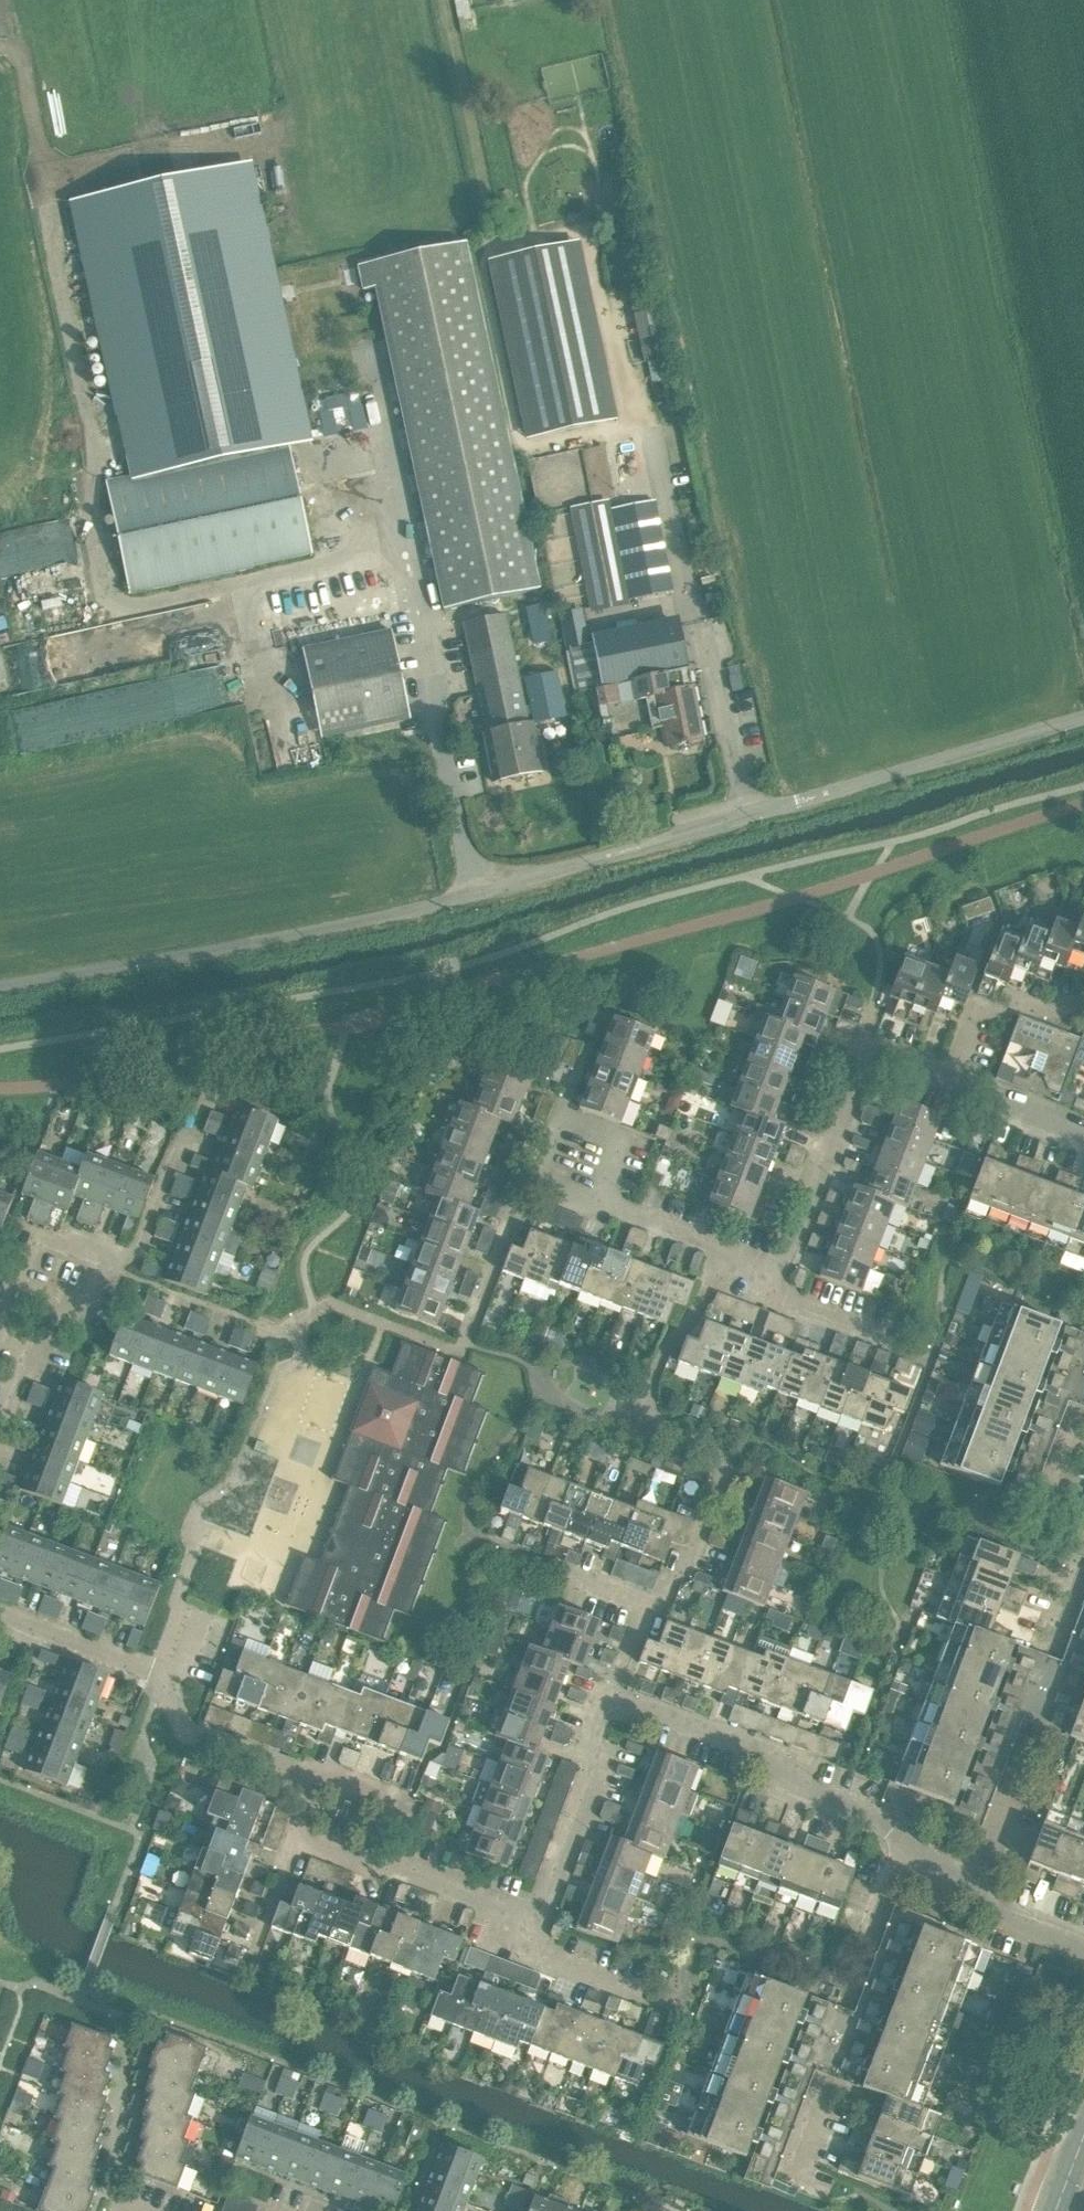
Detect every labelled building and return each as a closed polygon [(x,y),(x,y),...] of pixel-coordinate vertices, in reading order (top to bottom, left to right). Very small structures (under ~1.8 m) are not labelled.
[(254,164),(80,201),(140,477),(286,445),(287,445),(314,439),(254,164)] [(461,281),(459,270),(471,268),(466,244),(358,266),(364,291),(376,288),(378,298),(461,281)] [(539,590),(495,378),(471,268),(459,270),(461,281),(378,298),(444,610),(539,590)] [(311,554),(287,445),(286,445),(140,477),(106,484),(130,593),(311,554)] [(673,592),(655,502),(611,510),(629,601),(673,592)] [(619,603),(602,515),(569,522),(585,609),(619,603)] [(542,772),(532,723),(527,724),(504,615),(464,623),(488,738),(484,738),(493,782),(542,772)] [(663,661),(657,631),(679,627),(678,618),(569,641),(579,693),(641,680),(657,677),(654,663),(663,661)] [(702,739),(688,671),(689,671),(689,670),(688,670),(679,627),(657,631),(663,661),(654,663),(657,677),(641,680),(652,730),(662,728),(665,747),(680,744),(681,745),(685,744),(685,743),(687,742),(690,745),(699,743),(701,739),(702,739)] [(321,738),(410,719),(391,631),(302,650),(321,738)] [(531,715),(532,724),(566,717),(556,672),(523,679),(529,706),(524,707),(525,716),(531,715)] [(961,909),(965,922),(993,912),(989,899),(961,909)] [(1083,913),(1077,930),(1064,964),(1062,969),(1076,975),(1083,955),(1083,913)] [(1064,964),(1077,930),(1055,921),(1051,930),(1035,972),(1033,977),(1048,983),(1056,961),(1064,964)] [(1035,972),(1051,930),(1029,922),(1023,938),(1007,980),(1005,985),(1019,991),(1028,969),(1035,972)] [(1007,980),(1023,938),(1001,930),(977,994),(991,999),(999,977),(1007,980)] [(905,1023),(926,967),(904,958),(890,993),(900,997),(892,1018),(905,1023)] [(965,1002),(978,968),(954,959),(948,975),(935,1010),(933,1015),(947,1020),(955,999),(965,1002)] [(935,1010),(948,975),(926,967),(905,1023),(919,1028),(927,1007),(935,1010)] [(864,1003),(847,996),(847,997),(793,976),(784,999),(838,1020),(838,1019),(844,1005),(857,1011),(861,1009),(864,1003)] [(817,1038),(826,1016),(838,1021),(838,1020),(784,999),(776,1021),(776,1022),(805,1033),(805,1034),(817,1039),(817,1038)] [(817,1039),(805,1034),(805,1033),(776,1022),(776,1021),(764,1016),(755,1039),(797,1055),(801,1043),(827,1053),(831,1051),(834,1045),(817,1038),(817,1039)] [(1019,1016),(1009,1042),(1037,1052),(1028,1075),(1030,1075),(1036,1073),(1040,1074),(1048,1092),(1060,1096),(1074,1059),(1080,1042),(1074,1039),(1075,1037),(1019,1016)] [(646,1056),(655,1033),(613,1017),(605,1040),(646,1056)] [(853,1032),(855,1026),(838,1019),(838,1020),(838,1021),(835,1029),(849,1034),(853,1032)] [(596,1038),(601,1025),(589,1021),(584,1033),(596,1038)] [(1074,1059),(1083,1063),(1083,1033),(1080,1042),(1074,1059)] [(566,1051),(577,1056),(582,1044),(570,1039),(566,1051)] [(788,1077),(797,1055),(755,1039),(747,1062),(801,1082),(788,1077)] [(638,1078),(646,1056),(605,1040),(596,1063),(638,1078)] [(561,1064),(573,1068),(577,1056),(566,1051),(561,1064)] [(823,1072),(826,1066),(809,1059),(806,1069),(819,1074),(823,1072)] [(801,1082),(747,1062),(738,1084),(780,1100),(783,1091),(797,1091),(801,1082)] [(521,1102),(530,1079),(488,1063),(479,1086),(521,1102)] [(629,1101),(638,1078),(596,1063),(588,1085),(629,1101)] [(1027,1087),(1024,1080),(1013,1076),(1010,1084),(1026,1091),(1027,1087)] [(815,1094),(817,1088),(801,1082),(797,1091),(811,1096),(815,1094)] [(772,1121),(780,1100),(738,1084),(729,1107),(742,1112),(742,1111),(772,1122),(772,1121)] [(620,1124),(629,1101),(588,1085),(579,1109),(620,1124)] [(512,1125),(521,1102),(479,1086),(471,1107),(471,1109),(500,1120),(500,1121),(512,1125)] [(549,1113),(554,1101),(542,1096),(537,1108),(549,1113)] [(1076,1099),(1072,1108),(1083,1113),(1083,1102),(1076,1099)] [(933,1139),(941,1117),(900,1101),(891,1124),(933,1139)] [(492,1142),(500,1121),(500,1120),(471,1109),(471,1107),(459,1103),(450,1126),(492,1142)] [(807,1117),(809,1110),(792,1104),(789,1113),(803,1118),(807,1117)] [(268,1145),(277,1122),(236,1106),(232,1119),(211,1111),(207,1121),(268,1145)] [(878,1120),(882,1111),(868,1106),(864,1108),(862,1114),(878,1120)] [(545,1125),(549,1113),(537,1108),(533,1120),(545,1125)] [(775,1149),(784,1126),(772,1121),(772,1122),(742,1111),(742,1112),(734,1133),(775,1149)] [(875,1129),(878,1120),(862,1114),(860,1120),(861,1124),(875,1129)] [(260,1166),(268,1145),(207,1121),(203,1132),(224,1139),(219,1151),(260,1166)] [(924,1162),(933,1139),(891,1124),(883,1146),(924,1162)] [(526,1138),(529,1131),(512,1125),(508,1134),(522,1139),(526,1138)] [(666,1141),(670,1129),(659,1125),(654,1137),(666,1141)] [(483,1164),(492,1142),(450,1126),(442,1149),(483,1164)] [(767,1171),(775,1149),(734,1133),(725,1156),(767,1171)] [(867,1151),(870,1142),(853,1136),(851,1142),(853,1146),(867,1151)] [(807,1154),(805,1150),(791,1145),(788,1154),(804,1160),(807,1154)] [(987,1216),(1004,1169),(996,1166),(1002,1150),(990,1145),(966,1208),(987,1216)] [(518,1159),(520,1153),(504,1146),(501,1155),(514,1161),(518,1159)] [(916,1184),(924,1162),(883,1146),(874,1168),(916,1184)] [(475,1187),(483,1164),(442,1149),(433,1171),(475,1187)] [(251,1189),(260,1166),(219,1151),(215,1163),(194,1155),(190,1166),(206,1172),(246,1188),(251,1189)] [(37,1224),(60,1162),(37,1153),(21,1194),(34,1199),(26,1220),(37,1224)] [(86,1225),(109,1163),(86,1154),(80,1170),(81,1170),(72,1196),(73,1196),(83,1200),(76,1221),(86,1225)] [(802,1166),(804,1160),(788,1154),(784,1162),(798,1168),(802,1166)] [(758,1194),(767,1171),(725,1156),(717,1178),(758,1194)] [(1007,1224),(1030,1160),(1019,1156),(1013,1172),(1004,1169),(987,1216),(1007,1224)] [(858,1174),(862,1165),(845,1158),(843,1165),(844,1169),(858,1174)] [(1026,1231),(1044,1184),(1036,1181),(1042,1165),(1030,1160),(1007,1224),(1026,1231)] [(81,1170),(80,1170),(60,1162),(37,1224),(47,1227),(54,1207),(67,1211),(73,1196),(72,1196),(81,1170)] [(116,1212),(131,1171),(109,1163),(86,1225),(96,1228),(104,1208),(116,1212)] [(907,1209),(916,1184),(874,1168),(866,1191),(865,1192),(895,1203),(894,1204),(907,1209)] [(510,1181),(512,1175),(495,1169),(492,1178),(506,1183),(510,1181)] [(131,1241),(154,1180),(131,1171),(116,1212),(127,1216),(119,1237),(131,1241)] [(466,1209),(467,1208),(475,1187),(433,1171),(424,1194),(437,1199),(437,1198),(466,1209)] [(1046,1239),(1070,1175),(1059,1171),(1052,1187),(1044,1184),(1026,1231),(1046,1239)] [(238,1208),(246,1188),(206,1172),(198,1193),(238,1208)] [(190,1190),(194,1180),(178,1174),(174,1184),(190,1190)] [(1066,1246),(1083,1199),(1075,1196),(1082,1180),(1070,1175),(1046,1239),(1066,1246)] [(750,1217),(758,1194),(717,1178),(708,1201),(750,1217)] [(186,1200),(190,1190),(174,1184),(170,1193),(186,1200)] [(886,1225),(894,1204),(895,1203),(865,1192),(866,1191),(853,1186),(844,1210),(886,1225)] [(790,1198),(788,1195),(774,1189),(771,1198),(787,1205),(790,1198)] [(836,1206),(840,1194),(829,1190),(824,1202),(836,1206)] [(501,1204),(504,1198),(487,1191),(484,1200),(497,1205),(501,1204)] [(230,1230),(238,1208),(198,1193),(189,1215),(230,1230)] [(12,1199),(0,1194),(0,1232),(12,1199)] [(470,1236),(479,1213),(467,1208),(466,1209),(437,1198),(437,1199),(429,1220),(470,1236)] [(1083,1199),(1066,1246),(1083,1253),(1083,1199)] [(544,1222),(549,1208),(547,1204),(541,1202),(535,1219),(544,1222)] [(565,1230),(570,1216),(568,1212),(562,1210),(556,1227),(565,1230)] [(878,1247),(886,1225),(844,1210),(836,1232),(878,1247)] [(827,1229),(832,1216),(820,1212),(815,1224),(827,1229)] [(781,1222),(779,1218),(765,1213),(762,1222),(779,1228),(781,1222)] [(222,1252),(230,1230),(189,1215),(181,1237),(222,1252)] [(174,1234),(177,1224),(161,1218),(157,1227),(174,1234)] [(470,1236),(429,1220),(420,1243),(462,1258),(470,1236)] [(170,1243),(174,1234),(157,1227),(154,1237),(170,1243)] [(491,1243),(495,1231),(484,1227),(479,1239),(491,1243)] [(601,1301),(610,1277),(621,1281),(629,1260),(634,1247),(640,1231),(634,1228),(630,1230),(620,1256),(608,1252),(600,1274),(589,1269),(580,1293),(601,1301)] [(544,1261),(552,1239),(530,1231),(522,1251),(511,1247),(501,1272),(524,1280),(533,1256),(544,1261)] [(600,1274),(608,1252),(588,1244),(591,1236),(578,1231),(572,1247),(573,1247),(559,1285),(580,1293),(589,1269),(600,1274)] [(642,1251),(647,1237),(646,1233),(640,1231),(634,1247),(642,1251)] [(869,1270),(878,1247),(836,1232),(828,1254),(869,1270)] [(819,1251),(823,1239),(812,1234),(807,1246),(819,1251)] [(213,1274),(222,1252),(181,1237),(173,1258),(213,1274)] [(486,1256),(491,1243),(479,1239),(475,1251),(486,1256)] [(559,1285),(573,1247),(572,1247),(552,1239),(544,1261),(533,1256),(524,1280),(519,1292),(541,1300),(544,1294),(553,1298),(558,1285),(559,1285)] [(453,1281),(462,1258),(420,1243),(412,1265),(453,1281)] [(676,1263),(682,1247),(676,1244),(672,1246),(667,1260),(676,1263)] [(698,1272),(704,1255),(698,1253),(694,1255),(689,1268),(698,1272)] [(860,1293),(869,1270),(828,1254),(819,1277),(860,1293)] [(205,1297),(213,1274),(173,1258),(164,1281),(205,1297)] [(642,1289),(650,1268),(629,1260),(621,1281),(610,1277),(601,1301),(622,1309),(631,1285),(642,1289)] [(157,1279),(160,1269),(144,1262),(140,1272),(157,1279)] [(453,1281),(412,1265),(403,1288),(445,1304),(453,1281)] [(663,1297),(671,1276),(650,1268),(642,1289),(631,1285),(622,1309),(643,1317),(652,1293),(663,1297)] [(801,1289),(807,1273),(798,1269),(793,1283),(795,1287),(801,1289)] [(474,1288),(479,1276),(467,1271),(462,1283),(474,1288)] [(665,1325),(674,1302),(685,1307),(693,1284),(671,1276),(663,1297),(652,1293),(643,1317),(665,1325)] [(470,1300),(474,1288),(462,1283),(458,1295),(470,1300)] [(968,1316),(975,1295),(977,1290),(965,1285),(955,1311),(968,1316)] [(403,1288),(394,1311),(436,1326),(445,1304),(403,1288)] [(719,1351),(727,1330),(718,1327),(720,1313),(725,1299),(723,1295),(717,1293),(706,1322),(705,1322),(698,1342),(686,1338),(677,1363),(699,1371),(708,1347),(719,1351)] [(150,1316),(156,1300),(147,1296),(140,1312),(150,1316)] [(160,1320),(166,1303),(156,1300),(150,1316),(160,1320)] [(741,1321),(746,1307),(744,1303),(738,1301),(732,1318),(741,1321)] [(999,1488),(1059,1327),(1000,1305),(939,1465),(999,1488)] [(761,1367),(769,1346),(760,1342),(765,1330),(762,1329),(767,1315),(765,1311),(759,1309),(748,1338),(740,1359),(729,1355),(720,1379),(741,1387),(750,1363),(761,1367)] [(193,1332),(200,1316),(190,1312),(184,1329),(193,1332)] [(1076,1314),(1073,1322),(1083,1327),(1083,1317),(1076,1314)] [(132,1364),(147,1323),(124,1315),(109,1355),(132,1364)] [(203,1336),(209,1320),(200,1316),(193,1332),(203,1336)] [(783,1337),(788,1323),(786,1319),(780,1317),(774,1334),(783,1337)] [(457,1334),(461,1322),(449,1318),(445,1330),(457,1334)] [(154,1372),(169,1332),(147,1323),(132,1364),(154,1372)] [(237,1349),(243,1333),(234,1329),(227,1345),(237,1349)] [(740,1359),(748,1338),(727,1330),(719,1351),(708,1347),(699,1371),(720,1379),(729,1355),(740,1359)] [(175,1381),(191,1340),(169,1332),(154,1372),(175,1381)] [(247,1353),(253,1336),(243,1333),(237,1349),(247,1353)] [(843,1351),(847,1339),(835,1334),(831,1346),(843,1351)] [(818,1380),(826,1359),(817,1355),(820,1347),(796,1338),(790,1354),(791,1354),(777,1392),(798,1400),(807,1376),(818,1380)] [(1077,1355),(1081,1344),(1067,1339),(1064,1350),(1077,1355)] [(197,1389),(213,1348),(191,1340),(175,1381),(197,1389)] [(443,1487),(444,1483),(442,1482),(447,1470),(465,1476),(466,1473),(464,1473),(474,1445),(476,1446),(478,1442),(476,1441),(486,1414),(488,1415),(489,1412),(471,1405),(482,1376),(484,1377),(485,1374),(401,1342),(399,1345),(402,1346),(391,1375),(373,1368),(366,1386),(368,1387),(352,1430),(350,1429),(349,1432),(375,1442),(370,1456),(343,1446),(342,1449),(345,1450),(334,1477),(332,1477),(331,1479),(349,1486),(338,1515),(336,1514),(334,1518),(336,1519),(332,1530),(330,1530),(328,1534),(330,1534),(326,1546),(324,1545),(323,1548),(341,1555),(336,1569),(302,1556),(301,1559),(303,1560),(287,1603),(284,1602),(283,1605),(384,1643),(385,1640),(383,1639),(393,1611),(411,1618),(413,1615),(410,1614),(421,1586),(423,1587),(424,1583),(422,1582),(432,1555),(435,1556),(436,1552),(434,1551),(444,1524),(447,1525),(448,1522),(430,1515),(441,1486),(443,1487)] [(864,1359),(869,1347),(856,1342),(852,1354),(864,1359)] [(791,1354),(790,1354),(769,1346),(761,1367),(750,1363),(741,1387),(763,1395),(766,1388),(777,1392),(791,1354)] [(839,1388),(847,1367),(838,1363),(843,1351),(831,1346),(826,1359),(818,1380),(807,1376),(798,1400),(819,1408),(828,1384),(839,1388)] [(219,1397),(234,1356),(213,1348),(197,1389),(219,1397)] [(881,1404),(889,1383),(880,1379),(890,1355),(877,1350),(868,1375),(860,1396),(849,1392),(840,1416),(861,1424),(870,1400),(881,1404)] [(1067,1372),(1072,1358),(1062,1354),(1056,1368),(1067,1372)] [(242,1406),(257,1365),(234,1356),(219,1397),(242,1406)] [(906,1374),(911,1363),(898,1358),(894,1370),(906,1374)] [(860,1396),(868,1375),(847,1367),(839,1388),(828,1384),(819,1408),(840,1416),(849,1392),(860,1396)] [(1059,1393),(1064,1380),(1054,1376),(1049,1389),(1059,1393)] [(94,1418),(103,1395),(82,1387),(62,1380),(53,1403),(94,1418)] [(903,1414),(912,1391),(889,1383),(881,1404),(870,1400),(861,1424),(883,1432),(892,1410),(903,1414)] [(46,1400),(50,1390),(33,1384),(30,1393),(46,1400)] [(43,1409),(46,1400),(30,1393),(26,1403),(43,1409)] [(1056,1410),(1060,1399),(1047,1394),(1043,1405),(1056,1410)] [(86,1440),(94,1418),(53,1403),(45,1424),(86,1440)] [(1047,1434),(1051,1424),(1038,1418),(1034,1429),(1047,1434)] [(78,1461),(86,1440),(45,1424),(37,1446),(78,1461)] [(30,1443),(33,1434),(17,1428),(13,1437),(30,1443)] [(1037,1451),(1042,1438),(1032,1434),(1027,1447),(1037,1451)] [(26,1453),(30,1443),(13,1437),(9,1447),(26,1453)] [(69,1483),(78,1461),(37,1446),(29,1468),(69,1483)] [(1029,1472),(1034,1459),(1024,1455),(1019,1468),(1029,1472)] [(541,1501),(550,1477),(516,1465),(499,1510),(510,1514),(500,1539),(512,1543),(522,1519),(521,1518),(530,1497),(541,1501)] [(61,1506),(69,1483),(29,1468),(20,1491),(61,1506)] [(16,1478),(0,1472),(0,1483),(13,1488),(16,1478)] [(1026,1489),(1030,1479),(1017,1473),(1013,1484),(1026,1489)] [(562,1509),(571,1485),(550,1477),(541,1501),(530,1497),(521,1518),(522,1519),(542,1526),(551,1505),(562,1509)] [(797,1517),(806,1494),(764,1478),(756,1502),(797,1517)] [(743,1497),(747,1488),(733,1483),(729,1485),(727,1491),(743,1497)] [(583,1517),(592,1493),(571,1485),(562,1509),(551,1505),(542,1526),(552,1530),(543,1555),(555,1559),(564,1535),(564,1534),(572,1513),(583,1517)] [(740,1506),(743,1497),(727,1491),(724,1497),(726,1501),(740,1506)] [(604,1525),(613,1501),(592,1493),(583,1517),(572,1513),(564,1534),(564,1535),(585,1542),(593,1521),(604,1525)] [(620,1547),(634,1509),(613,1501),(604,1525),(593,1521),(585,1542),(604,1550),(601,1558),(615,1563),(621,1547),(620,1547)] [(789,1539),(797,1517),(756,1502),(747,1524),(789,1539)] [(669,1514),(647,1506),(644,1513),(634,1509),(620,1547),(621,1547),(628,1550),(628,1564),(622,1578),(624,1582),(630,1584),(641,1555),(649,1534),(660,1538),(669,1514)] [(682,1547),(695,1512),(679,1506),(675,1516),(669,1514),(660,1538),(649,1534),(641,1555),(663,1563),(671,1543),(682,1547)] [(780,1562),(789,1539),(747,1524),(739,1546),(780,1562)] [(28,1535),(5,1527),(0,1540),(0,1572),(12,1576),(28,1535)] [(726,1542),(730,1533),(716,1528),(712,1529),(710,1536),(726,1542)] [(34,1585),(49,1544),(28,1535),(12,1576),(34,1585)] [(534,1551),(538,1539),(526,1535),(521,1547),(534,1551)] [(723,1551),(726,1542),(710,1536),(707,1542),(709,1545),(723,1551)] [(1037,1564),(972,1539),(964,1560),(1011,1578),(1014,1570),(1033,1577),(1037,1564)] [(56,1593),(72,1552),(49,1544),(34,1585),(56,1593)] [(772,1584),(780,1562),(739,1546),(730,1569),(772,1584)] [(576,1567),(580,1555),(568,1551),(564,1563),(576,1567)] [(78,1601),(93,1560),(72,1552),(56,1593),(78,1601)] [(100,1609),(115,1569),(93,1560),(78,1601),(100,1609)] [(1008,1586),(1011,1578),(964,1560),(957,1580),(1022,1605),(1026,1593),(1008,1586)] [(121,1618),(137,1577),(136,1576),(115,1569),(100,1609),(121,1618)] [(763,1608),(772,1584),(730,1569),(722,1592),(763,1608)] [(651,1592),(658,1575),(649,1572),(643,1586),(645,1590),(651,1592)] [(709,1587),(713,1578),(699,1573),(695,1575),(693,1581),(709,1587)] [(144,1626),(160,1586),(137,1577),(121,1618),(144,1626)] [(10,1584),(0,1580),(0,1599),(3,1600),(10,1584)] [(1022,1605),(957,1580),(949,1600),(996,1618),(999,1609),(1018,1616),(1022,1605)] [(13,1604),(19,1587),(10,1584),(3,1600),(13,1604)] [(47,1617),(53,1600),(44,1597),(37,1613),(47,1617)] [(57,1620),(63,1604),(53,1600),(47,1617),(57,1620)] [(993,1626),(996,1618),(949,1600),(941,1621),(954,1626),(1007,1646),(1007,1644),(1012,1633),(993,1626)] [(591,1645),(599,1622),(558,1606),(549,1629),(591,1645)] [(91,1633),(97,1617),(87,1613),(81,1630),(91,1633)] [(100,1637),(107,1620),(97,1617),(91,1633),(100,1637)] [(679,1654),(688,1630),(666,1622),(658,1645),(647,1641),(638,1663),(660,1672),(668,1650),(679,1654)] [(620,1643),(624,1631),(612,1626),(608,1639),(620,1643)] [(953,1807),(1012,1651),(1013,1647),(1007,1644),(1007,1646),(954,1626),(894,1784),(953,1807)] [(582,1669),(582,1668),(591,1645),(549,1629),(541,1650),(541,1651),(570,1663),(569,1664),(577,1667),(582,1669)] [(135,1650),(142,1634),(132,1630),(126,1646),(135,1650)] [(681,1680),(689,1658),(701,1662),(710,1638),(688,1630),(679,1654),(668,1650),(660,1672),(681,1680)] [(256,1684),(265,1661),(242,1652),(246,1643),(233,1638),(221,1670),(223,1671),(214,1693),(236,1702),(244,1680),(256,1684)] [(702,1687),(710,1666),(722,1670),(731,1646),(710,1638),(701,1662),(689,1658),(681,1680),(702,1687)] [(561,1685),(569,1664),(570,1663),(541,1651),(541,1650),(529,1646),(520,1669),(561,1685)] [(738,1692),(752,1654),(731,1646),(722,1670),(710,1666),(702,1687),(722,1695),(719,1703),(733,1709),(739,1693),(738,1692)] [(767,1679),(779,1683),(788,1659),(755,1647),(752,1654),(738,1692),(739,1693),(759,1700),(767,1679)] [(611,1666),(616,1654),(604,1649),(599,1662),(611,1666)] [(54,1666),(58,1656),(41,1650),(38,1660),(54,1666)] [(1083,1664),(1083,1659),(1072,1655),(1068,1665),(1082,1670),(1083,1664)] [(1031,1674),(1035,1663),(1022,1658),(1018,1669),(1031,1674)] [(780,1708),(788,1687),(800,1691),(809,1667),(788,1659),(779,1683),(767,1679),(759,1700),(780,1708)] [(100,1698),(108,1675),(67,1660),(59,1683),(100,1698)] [(277,1692),(286,1669),(265,1661),(256,1684),(244,1680),(236,1702),(257,1710),(266,1688),(277,1692)] [(592,1679),(594,1673),(582,1668),(582,1669),(577,1667),(574,1675),(588,1681),(592,1679)] [(821,1699),(830,1675),(809,1667),(800,1691),(788,1687),(780,1708),(801,1716),(810,1695),(821,1699)] [(298,1700),(307,1677),(286,1669),(277,1692),(266,1688),(257,1710),(279,1718),(287,1696),(298,1700)] [(553,1707),(561,1685),(520,1669),(511,1691),(553,1707)] [(11,1675),(0,1671),(0,1703),(11,1675)] [(1075,1689),(1080,1675),(1069,1671),(1064,1685),(1075,1689)] [(1021,1691),(1026,1677),(1016,1674),(1011,1687),(1021,1691)] [(822,1724),(830,1703),(842,1707),(851,1683),(830,1675),(821,1699),(810,1695),(801,1716),(822,1724)] [(319,1708),(328,1685),(307,1677),(298,1700),(287,1696),(279,1718),(300,1726),(308,1704),(319,1708)] [(651,1696),(656,1685),(644,1680),(639,1692),(651,1696)] [(91,1720),(100,1698),(59,1683),(50,1705),(91,1720)] [(845,1733),(852,1712),(863,1717),(873,1692),(851,1683),(842,1707),(830,1703),(822,1724),(845,1733)] [(41,1701),(44,1691),(28,1685),(24,1695),(41,1701)] [(335,1730),(349,1693),(328,1685),(319,1708),(308,1704),(300,1726),(319,1733),(316,1741),(330,1746),(336,1731),(335,1730)] [(584,1700),(586,1694),(570,1688),(566,1697),(580,1702),(584,1700)] [(672,1704),(677,1693),(665,1688),(660,1700),(672,1704)] [(376,1721),(385,1698),(362,1689),(360,1697),(349,1693),(335,1730),(336,1731),(356,1739),(365,1717),(376,1721)] [(545,1729),(553,1707),(511,1691),(503,1714),(545,1729)] [(1067,1710),(1071,1699),(1057,1694),(1053,1705),(1067,1710)] [(37,1711),(41,1701),(24,1695),(21,1705),(37,1711)] [(693,1712),(698,1701),(686,1696),(681,1708),(693,1712)] [(1069,1737),(1083,1743),(1083,1697),(1069,1737)] [(397,1729),(406,1705),(385,1698),(376,1721),(365,1717),(356,1739),(377,1746),(386,1725),(397,1729)] [(1016,1713),(1020,1703),(1007,1698),(1003,1708),(1016,1713)] [(83,1742),(91,1720),(50,1705),(42,1726),(83,1742)] [(418,1737),(427,1714),(406,1705),(397,1729),(386,1725),(377,1746),(399,1755),(407,1733),(418,1737)] [(223,1711),(212,1706),(205,1723),(220,1728),(218,1724),(223,1711)] [(749,1730),(755,1713),(746,1710),(741,1723),(743,1727),(749,1730)] [(226,1731),(232,1714),(223,1711),(218,1724),(220,1728),(226,1731)] [(1060,1728),(1065,1715),(1054,1711),(1049,1724),(1060,1728)] [(1006,1731),(1011,1717),(1001,1713),(996,1727),(1006,1731)] [(244,1719),(232,1714),(226,1731),(241,1736),(239,1733),(244,1719)] [(439,1747),(449,1722),(427,1714),(418,1737),(407,1733),(399,1755),(421,1763),(428,1743),(439,1747)] [(536,1752),(537,1751),(545,1729),(503,1714),(494,1737),(507,1742),(507,1741),(536,1752)] [(770,1737),(776,1721),(767,1717),(762,1731),(764,1735),(770,1737)] [(247,1739),(253,1722),(244,1719),(239,1733),(241,1736),(247,1739)] [(880,1721),(876,1730),(886,1733),(888,1727),(886,1723),(880,1721)] [(265,1727),(253,1722),(247,1739),(262,1744),(260,1740),(265,1727)] [(572,1733),(570,1729),(556,1724),(553,1732),(569,1739),(572,1733)] [(791,1745),(797,1729),(788,1725),(783,1739),(784,1743),(791,1745)] [(75,1764),(83,1742),(42,1726),(34,1748),(75,1764)] [(268,1747),(274,1730),(265,1727),(260,1740),(262,1744),(268,1747)] [(24,1745),(28,1735),(12,1729),(8,1738),(24,1745)] [(286,1735),(274,1730),(268,1747),(283,1752),(281,1748),(286,1735)] [(567,1745),(569,1739),(553,1732),(549,1741),(563,1747),(567,1745)] [(812,1753),(818,1737),(809,1733),(804,1747),(805,1751),(812,1753)] [(998,1752),(1003,1738),(993,1734),(988,1748),(998,1752)] [(289,1755),(295,1738),(286,1735),(281,1748),(283,1752),(289,1755)] [(21,1754),(24,1745),(8,1738),(4,1748),(21,1754)] [(540,1779),(549,1755),(537,1751),(536,1752),(507,1741),(507,1742),(499,1763),(540,1779)] [(833,1761),(839,1745),(830,1741),(825,1755),(827,1759),(833,1761)] [(640,1757),(644,1748),(627,1742),(625,1748),(627,1752),(640,1757)] [(66,1787),(75,1764),(34,1748),(25,1771),(66,1787)] [(345,1768),(352,1751),(343,1748),(338,1761),(339,1765),(345,1768)] [(355,1768),(361,1754),(352,1751),(345,1768),(351,1770),(355,1768)] [(689,1792),(698,1768),(656,1753),(647,1776),(689,1792)] [(991,1770),(996,1757),(986,1753),(981,1766),(991,1770)] [(575,1773),(578,1766),(561,1760),(558,1769),(572,1774),(575,1773)] [(388,1784),(394,1767),(385,1763),(380,1777),(382,1781),(388,1784)] [(532,1801),(540,1779),(499,1763),(490,1785),(532,1801)] [(632,1780),(635,1771),(618,1765),(616,1771),(618,1775),(632,1780)] [(558,1769),(552,1783),(569,1789),(575,1773),(572,1774),(558,1769)] [(244,1792),(248,1781),(223,1771),(215,1793),(238,1802),(234,1814),(256,1822),(264,1800),(244,1792)] [(409,1792),(415,1775),(406,1772),(401,1785),(403,1789),(409,1792)] [(697,1795),(689,1792),(647,1776),(639,1798),(680,1814),(689,1817),(697,1795)] [(986,1793),(990,1782),(976,1777),(973,1787),(986,1793)] [(191,1784),(177,1779),(172,1793),(180,1796),(188,1792),(191,1784)] [(532,1801),(490,1785),(480,1781),(471,1804),(482,1808),(523,1823),(532,1801)] [(567,1796),(569,1789),(552,1783),(549,1792),(563,1797),(567,1796)] [(549,1792),(544,1805),(561,1812),(567,1796),(563,1797),(549,1792)] [(256,1822),(234,1814),(238,1802),(215,1793),(206,1816),(214,1818),(210,1828),(248,1843),(244,1853),(251,1856),(250,1858),(259,1861),(264,1848),(248,1842),(256,1822)] [(976,1810),(981,1796),(971,1793),(966,1806),(976,1810)] [(179,1801),(170,1798),(165,1812),(179,1816),(182,1808),(179,1801)] [(672,1836),(680,1814),(639,1798),(630,1821),(672,1836)] [(618,1816),(621,1807),(608,1802),(604,1804),(601,1810),(618,1816)] [(290,1817),(293,1811),(276,1805),(273,1814),(286,1819),(290,1817)] [(558,1818),(561,1812),(544,1805),(541,1815),(554,1820),(558,1818)] [(515,1846),(523,1823),(482,1808),(473,1830),(515,1846)] [(615,1825),(618,1816),(601,1810),(599,1816),(601,1820),(615,1825)] [(735,1881),(753,1834),(745,1831),(751,1814),(738,1810),(714,1873),(735,1881)] [(268,1826),(285,1832),(290,1817),(286,1819),(273,1814),(268,1826)] [(541,1815),(536,1828),(552,1834),(558,1818),(554,1820),(541,1815)] [(1049,1872),(1067,1825),(1046,1817),(1022,1880),(1034,1885),(1041,1869),(1049,1872)] [(663,1860),(672,1836),(630,1821),(622,1842),(622,1843),(651,1854),(651,1855),(663,1860)] [(755,1888),(779,1825),(768,1821),(761,1837),(753,1834),(735,1881),(755,1888)] [(775,1896),(793,1849),(784,1846),(791,1829),(779,1825),(755,1888),(775,1896)] [(1083,1839),(1083,1831),(1067,1825),(1049,1872),(1057,1875),(1051,1891),(1063,1896),(1083,1839)] [(282,1839),(285,1832),(268,1826),(265,1835),(278,1840),(282,1839)] [(244,1853),(248,1843),(210,1828),(202,1849),(226,1858),(221,1870),(243,1878),(250,1858),(251,1856),(244,1853)] [(550,1840),(552,1834),(536,1828),(532,1837),(546,1842),(550,1840)] [(506,1869),(515,1846),(473,1830),(464,1854),(506,1869)] [(795,1903),(819,1840),(807,1835),(801,1852),(793,1849),(775,1896),(795,1903)] [(532,1837),(527,1850),(544,1856),(550,1840),(546,1842),(532,1837)] [(643,1876),(651,1855),(651,1854),(622,1843),(622,1842),(610,1837),(601,1861),(643,1876)] [(1063,1896),(1074,1900),(1080,1884),(1083,1885),(1083,1839),(1063,1896)] [(815,1911),(832,1864),(824,1861),(830,1844),(819,1840),(795,1903),(815,1911)] [(592,1858),(597,1845),(585,1841),(580,1853),(592,1858)] [(221,1870),(226,1858),(202,1849),(194,1871),(218,1879),(214,1891),(235,1899),(243,1878),(221,1870)] [(541,1863),(544,1856),(527,1850),(524,1859),(538,1864),(541,1863)] [(836,1919),(859,1855),(847,1850),(841,1867),(832,1864),(815,1911),(836,1919)] [(313,1878),(318,1864),(316,1860),(310,1858),(304,1875),(313,1878)] [(524,1859),(518,1874),(535,1880),(541,1863),(538,1864),(524,1859)] [(313,1878),(324,1883),(331,1866),(316,1860),(318,1864),(313,1878)] [(634,1899),(643,1876),(601,1861),(593,1883),(634,1899)] [(584,1880),(588,1868),(577,1863),(572,1875),(584,1880)] [(333,1886),(339,1872),(337,1868),(331,1866),(324,1883),(333,1886)] [(214,1891),(218,1879),(194,1871),(186,1892),(210,1901),(206,1912),(227,1920),(235,1899),(214,1891)] [(261,1898),(266,1886),(254,1882),(249,1894),(261,1898)] [(626,1921),(634,1899),(593,1883),(584,1905),(626,1921)] [(402,1903),(409,1887),(402,1884),(398,1886),(393,1900),(402,1903)] [(575,1902),(580,1890),(568,1886),(564,1898),(575,1902)] [(312,1916),(320,1895),(298,1887),(291,1907),(280,1903),(270,1928),(292,1936),(301,1912),(312,1916)] [(369,1929),(377,1908),(357,1900),(360,1892),(347,1887),(341,1903),(342,1903),(327,1941),(332,1942),(348,1948),(357,1925),(369,1929)] [(409,1887),(402,1903),(414,1908),(420,1894),(423,1892),(409,1887)] [(206,1912),(210,1901),(186,1892),(178,1913),(202,1922),(198,1933),(219,1941),(227,1920),(206,1912)] [(423,1911),(429,1895),(423,1892),(420,1894),(414,1908),(423,1911)] [(342,1903),(341,1903),(320,1895),(312,1916),(301,1912),(292,1936),(304,1940),(313,1945),(316,1940),(317,1937),(327,1941),(342,1903)] [(432,1915),(437,1901),(435,1897),(429,1895),(423,1911),(432,1915)] [(253,1919),(258,1907),(246,1903),(241,1915),(253,1919)] [(617,1944),(626,1921),(584,1905),(575,1929),(617,1944)] [(390,1937),(398,1916),(377,1908),(369,1929),(357,1925),(348,1948),(369,1957),(378,1933),(390,1937)] [(467,1928),(473,1911),(467,1909),(463,1910),(458,1924),(467,1928)] [(198,1933),(202,1922),(178,1913),(177,1915),(165,1911),(158,1927),(171,1932),(170,1935),(192,1943),(188,1955),(211,1963),(219,1941),(198,1933)] [(411,1945),(419,1924),(398,1916),(390,1937),(378,1933),(369,1957),(390,1964),(399,1941),(411,1945)] [(558,1940),(562,1930),(564,1924),(555,1921),(550,1934),(551,1938),(557,1940),(558,1940)] [(245,1940),(250,1928),(238,1924),(233,1936),(245,1940)] [(432,1953),(440,1932),(419,1924),(411,1945),(399,1941),(390,1964),(411,1973),(421,1949),(432,1953)] [(904,1942),(909,1928),(898,1924),(893,1937),(904,1942)] [(921,2108),(981,1950),(928,1930),(868,2089),(921,2109),(921,2108)] [(434,1981),(442,1958),(453,1963),(462,1940),(440,1932),(432,1953),(421,1949),(411,1973),(434,1981)] [(898,1957),(902,1947),(888,1941),(884,1952),(898,1957)] [(237,1961),(242,1949),(230,1945),(225,1957),(237,1961)] [(472,1968),(477,1954),(475,1950),(469,1948),(463,1964),(472,1968)] [(472,1968),(484,1972),(490,1956),(475,1950),(477,1954),(472,1968)] [(493,1976),(498,1962),(497,1958),(490,1956),(484,1972),(493,1976)] [(493,1976),(505,1980),(511,1963),(497,1958),(498,1962),(493,1976)] [(514,1984),(519,1970),(518,1966),(511,1963),(505,1980),(514,1984)] [(889,1981),(894,1968),(884,1964),(879,1977),(889,1981)] [(1057,2006),(1068,1976),(1039,1965),(1028,1995),(1057,2006)] [(514,1984),(526,1988),(532,1971),(518,1966),(519,1970),(514,1984)] [(535,1992),(540,1978),(539,1974),(532,1971),(526,1988),(535,1992)] [(493,2014),(501,1992),(492,1989),(493,1976),(484,1972),(479,1984),(472,2006),(460,2002),(451,2026),(473,2034),(482,2010),(493,2014)] [(739,2155),(800,1995),(747,1975),(686,2135),(739,2155)] [(472,2006),(479,1984),(458,1976),(450,1996),(439,1992),(429,2017),(451,2026),(460,2002),(472,2006)] [(883,1997),(887,1986),(873,1981),(869,1991),(883,1997)] [(596,2005),(600,1993),(588,1989),(583,2000),(596,2005)] [(514,2022),(522,2000),(501,1992),(493,2014),(482,2010),(473,2034),(494,2041),(503,2018),(514,2022)] [(571,2035),(579,2014),(559,2006),(562,1998),(548,1993),(543,2008),(543,2009),(529,2047),(551,2055),(560,2031),(571,2035)] [(617,2013),(621,2001),(609,1997),(604,2008),(617,2013)] [(543,2009),(543,2008),(522,2000),(514,2022),(503,2018),(494,2041),(516,2050),(519,2043),(529,2047),(543,2009)] [(874,2021),(879,2007),(868,2003),(863,2017),(874,2021)] [(638,2021),(642,2009),(630,2005),(625,2016),(638,2021)] [(821,2023),(826,2010),(815,2006),(810,2019),(821,2023)] [(659,2029),(663,2017),(651,2013),(647,2024),(659,2029)] [(592,2043),(600,2021),(579,2014),(571,2035),(560,2031),(551,2055),(572,2063),(581,2039),(592,2043)] [(868,2036),(872,2026),(858,2020),(854,2031),(868,2036)] [(613,2051),(621,2029),(600,2021),(592,2043),(581,2039),(572,2063),(593,2070),(602,2047),(613,2051)] [(108,2049),(112,2039),(72,2024),(63,2049),(68,2050),(108,2065),(113,2051),(108,2049)] [(818,2040),(822,2029),(809,2024),(805,2035),(818,2040)] [(634,2059),(642,2037),(621,2029),(613,2051),(602,2047),(593,2070),(614,2078),(623,2055),(634,2059)] [(198,2071),(206,2049),(167,2034),(163,2044),(158,2042),(154,2051),(153,2054),(198,2071)] [(656,2068),(664,2046),(642,2037),(634,2059),(623,2055),(614,2078),(636,2087),(645,2064),(656,2068)] [(859,2061),(865,2047),(853,2043),(848,2056),(859,2061)] [(806,2063),(811,2049),(801,2045),(795,2059),(806,2063)] [(190,2092),(198,2071),(153,2054),(154,2051),(144,2047),(139,2048),(136,2058),(150,2063),(148,2068),(153,2069),(152,2074),(150,2077),(190,2092)] [(105,2073),(108,2065),(68,2050),(60,2072),(65,2074),(105,2089),(110,2075),(105,2073)] [(854,2076),(857,2065),(843,2060),(839,2070),(854,2076)] [(803,2079),(807,2069),(794,2064),(790,2074),(803,2079)] [(187,2116),(195,2094),(190,2092),(150,2077),(152,2074),(140,2070),(136,2072),(133,2081),(146,2087),(145,2092),(150,2093),(149,2098),(147,2101),(187,2116)] [(102,2097),(105,2089),(65,2074),(57,2096),(62,2098),(101,2113),(107,2099),(102,2097)] [(284,2097),(290,2080),(281,2077),(274,2093),(284,2097)] [(294,2100),(300,2084),(290,2080),(284,2097),(294,2100)] [(794,2104),(798,2093),(785,2088),(781,2099),(794,2104)] [(934,2113),(921,2108),(921,2109),(868,2089),(864,2101),(882,2108),(879,2116),(926,2134),(934,2113)] [(328,2113),(334,2097),(324,2093),(318,2109),(328,2113)] [(192,2118),(187,2116),(147,2101),(149,2098),(137,2094),(133,2096),(129,2105),(143,2111),(142,2115),(147,2117),(145,2122),(144,2125),(184,2140),(192,2118)] [(338,2117),(344,2100),(334,2097),(328,2113),(338,2117)] [(99,2121),(101,2113),(62,2098),(54,2120),(59,2122),(99,2137),(104,2123),(99,2121)] [(784,2121),(789,2107),(779,2104),(774,2117),(784,2121)] [(372,2130),(378,2113),(368,2110),(362,2126),(372,2130)] [(381,2133),(388,2117),(378,2113),(372,2130),(381,2133)] [(933,2136),(926,2134),(879,2116),(876,2125),(857,2118),(853,2129),(919,2154),(925,2156),(933,2136)] [(258,2166),(273,2125),(250,2117),(235,2157),(258,2166)] [(180,2163),(189,2142),(184,2140),(144,2125),(145,2122),(134,2118),(130,2120),(126,2129),(140,2134),(139,2139),(144,2141),(142,2145),(141,2149),(180,2163)] [(96,2145),(99,2137),(59,2122),(51,2144),(56,2146),(96,2160),(101,2146),(96,2145)] [(280,2174),(295,2133),(273,2125),(258,2166),(280,2174)] [(416,2147),(422,2130),(412,2126),(406,2143),(416,2147)] [(779,2143),(783,2133),(770,2128),(766,2138),(779,2143)] [(911,2174),(919,2154),(853,2129),(849,2141),(867,2148),(864,2156),(911,2174)] [(301,2183),(317,2142),(295,2133),(280,2174),(301,2183)] [(186,2166),(180,2163),(141,2149),(142,2145),(131,2142),(127,2144),(123,2153),(137,2158),(136,2163),(141,2165),(137,2175),(176,2190),(186,2166)] [(323,2191),(339,2150),(317,2142),(301,2183),(323,2191)] [(769,2161),(774,2147),(764,2143),(758,2157),(769,2161)] [(474,2182),(483,2160),(442,2144),(433,2167),(474,2182)] [(93,2168),(96,2160),(56,2146),(48,2167),(53,2169),(92,2184),(98,2170),(93,2168)] [(345,2199),(360,2158),(339,2150),(323,2191),(345,2199)] [(903,2195),(911,2174),(864,2156),(861,2164),(843,2157),(838,2170),(903,2195)] [(367,2207),(382,2167),(360,2158),(345,2199),(367,2207)] [(405,2175),(382,2167),(367,2207),(377,2210),(392,2210),(405,2175)] [(466,2204),(474,2182),(433,2167),(425,2189),(466,2204)] [(90,2192),(92,2184),(53,2169),(45,2190),(90,2207),(95,2194),(90,2192)] [(525,2202),(529,2192),(512,2186),(509,2195),(525,2202)] [(466,2204),(425,2189),(417,2210),(463,2210),(466,2204)] [(90,2207),(45,2190),(37,2210),(88,2210),(90,2207)] [(525,2202),(509,2195),(505,2205),(521,2210),(525,2202)] [(559,2199),(549,2195),(547,2200),(534,2196),(529,2210),(555,2210),(559,2199)] [(258,2207),(228,2196),(222,2210),(256,2210),(258,2207)] [(568,2208),(570,2202),(559,2199),(555,2210),(575,2210),(568,2208)]
